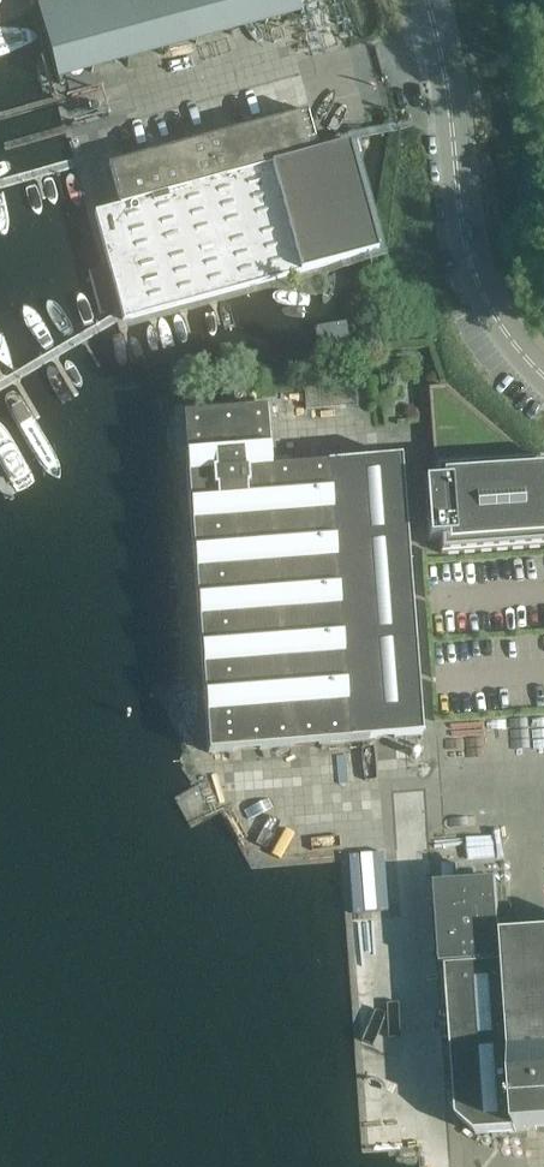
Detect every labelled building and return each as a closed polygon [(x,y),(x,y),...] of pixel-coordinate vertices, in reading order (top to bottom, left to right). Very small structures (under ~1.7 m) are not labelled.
[(109,166),(119,207),(317,153),(307,113),(109,166)] [(317,153),(119,207),(95,213),(124,321),(378,252),(348,144),(317,153)] [(304,386),(306,410),(357,406),(356,382),(304,386)] [(446,387),(429,389),(436,483),(424,484),(428,542),(440,541),(441,554),(543,546),(543,462),(533,462),(446,387)] [(265,411),(183,417),(208,753),(421,736),(401,460),(327,466),(296,469),(295,450),(268,452),(265,411)] [(366,908),(392,907),(391,885),(401,885),(400,850),(353,852),(353,877),(365,876),(366,908)] [(504,936),(501,882),(437,886),(441,969),(448,969),(458,1118),(477,1134),(526,1131),(526,1134),(543,1133),(543,930),(512,932),(513,936),(504,936)]
